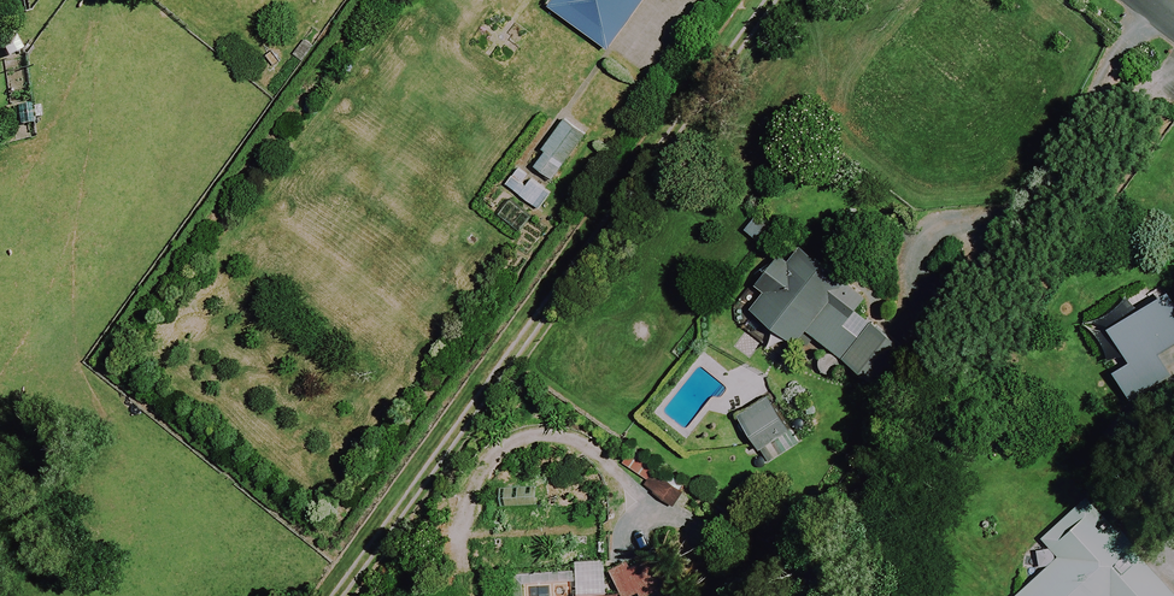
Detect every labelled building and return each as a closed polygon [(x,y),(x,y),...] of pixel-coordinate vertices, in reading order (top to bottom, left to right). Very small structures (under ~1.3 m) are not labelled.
[(549,7),(609,50),(645,0),(554,0),(549,7)] [(8,25),(0,30),(0,47),(6,59),(22,51),(8,25)] [(584,134),(564,122),(534,167),(554,180),(584,134)] [(550,195),(528,179),(517,194),(540,210),(550,195)] [(772,230),(758,216),(745,229),(759,243),(772,230)] [(850,280),(802,246),(791,263),(779,254),(743,305),(803,346),(850,280)] [(1168,294),(1094,334),(1130,399),(1171,377),(1158,353),(1173,345),(1173,304),(1168,294)] [(791,431),(769,395),(739,413),(761,450),(791,431)] [(538,506),(537,487),(500,488),(501,507),(538,506)] [(1062,516),(1038,538),(1058,559),(1017,595),(1173,595),(1173,592),(1085,495),(1062,516)] [(577,595),(619,595),(669,593),(667,561),(575,566),(577,595)]
